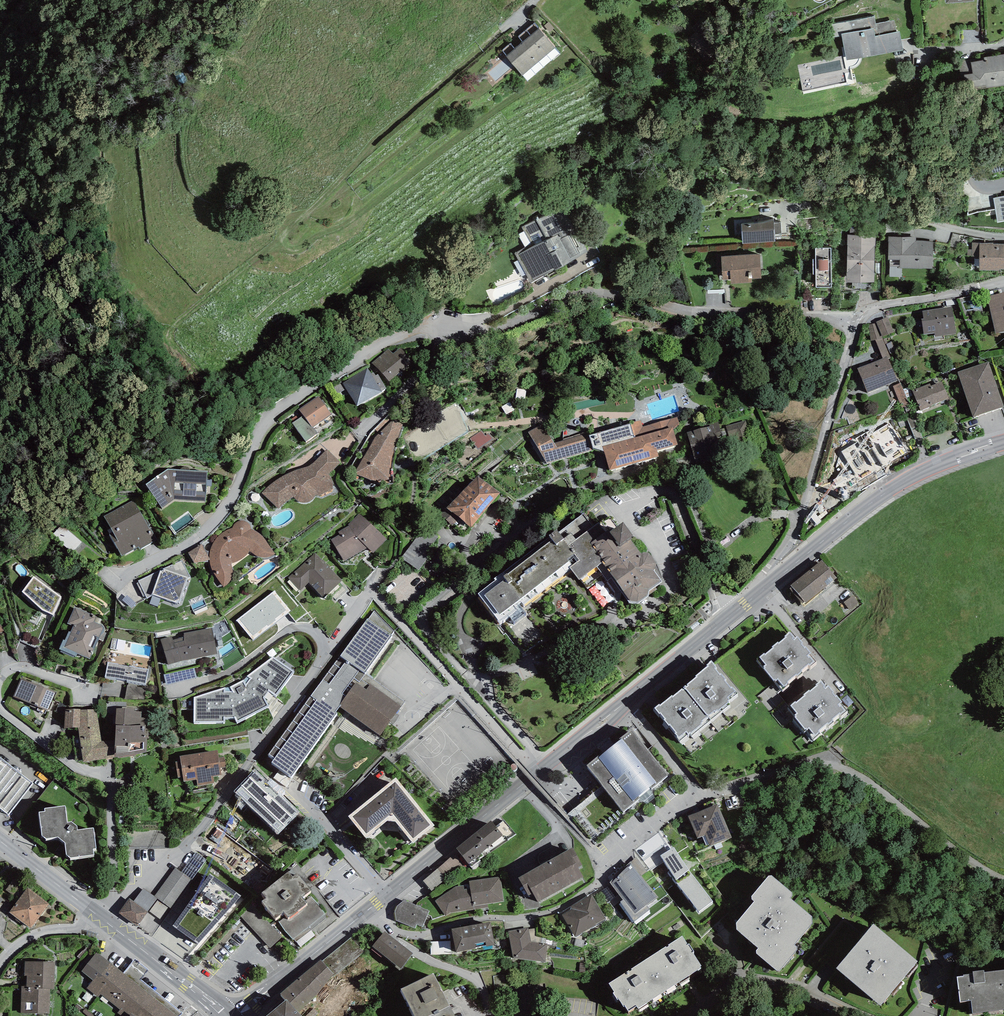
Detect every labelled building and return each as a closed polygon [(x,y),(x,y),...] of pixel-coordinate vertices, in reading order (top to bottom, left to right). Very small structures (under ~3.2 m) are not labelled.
[(830,25),(833,37),(842,36),(846,60),(903,50),(899,31),(896,32),(894,21),(876,24),(874,17),(830,25)] [(534,23),(502,51),(523,76),(555,48),(534,23)] [(973,74),(964,75),(966,91),(1003,85),(1003,55),(984,57),(984,60),(971,62),(973,74)] [(822,72),(843,71),(842,61),(821,62),(822,72)] [(994,198),(998,222),(1003,221),(1003,196),(994,198)] [(514,253),(531,283),(555,270),(588,252),(574,227),(566,231),(555,211),(539,220),(538,218),(521,227),(524,231),(518,235),(525,247),(514,253)] [(741,224),(743,244),(775,241),(775,234),(782,234),(781,223),(774,224),(774,220),(763,223),(741,224)] [(848,235),(847,283),(874,283),(875,235),(848,235)] [(933,242),(916,241),(916,237),(888,237),(888,260),(900,260),(900,268),(933,269),(933,242)] [(993,244),(993,243),(980,243),(980,256),(980,270),(999,270),(999,269),(1003,269),(1003,244),(993,244)] [(831,248),(815,248),(816,287),(831,287),(831,248)] [(761,279),(761,277),(760,254),(721,257),(723,280),(731,279),(731,281),(731,284),(752,283),(751,279),(761,279)] [(987,296),(995,333),(1003,331),(1003,292),(987,296)] [(952,306),(923,311),(924,318),(921,319),(923,335),(935,333),(935,337),(957,333),(952,306)] [(877,323),(882,337),(894,332),(888,317),(876,322),(877,323)] [(877,323),(868,325),(871,341),(875,340),(883,338),(882,337),(877,323)] [(888,356),(888,359),(891,357),(885,344),(883,339),(883,338),(875,340),(883,358),(888,356)] [(891,342),(886,344),(890,354),(895,352),(891,342)] [(372,363),(389,381),(413,360),(401,346),(393,353),(389,348),(372,363)] [(883,358),(858,368),(868,393),(897,381),(888,359),(888,356),(883,358)] [(989,362),(957,372),(973,417),(1003,407),(989,362)] [(367,368),(342,383),(357,407),(382,391),(386,388),(378,374),(376,376),(374,372),(371,374),(367,368)] [(930,383),(913,390),(921,410),(949,399),(942,381),(931,386),(930,383)] [(901,383),(893,386),(902,407),(910,404),(901,383)] [(319,396),(299,409),(301,412),(303,415),(294,422),(292,423),(306,441),(317,433),(313,427),(331,414),(319,396)] [(292,419),(294,422),(303,415),(301,412),(292,419)] [(375,429),(379,433),(393,419),(388,415),(375,429)] [(678,444),(673,430),(679,424),(677,417),(643,427),(641,420),(630,423),(589,435),(593,448),(604,451),(609,470),(659,456),(657,450),(678,444)] [(374,438),(354,474),(370,480),(373,481),(389,480),(390,469),(391,458),(395,445),(403,424),(393,419),(379,433),(374,438)] [(746,420),(726,426),(731,445),(751,439),(746,420)] [(707,424),(708,426),(709,426),(713,437),(721,435),(717,421),(707,424)] [(907,453),(889,423),(873,433),(871,429),(855,438),(857,442),(841,451),(858,481),(907,453)] [(543,424),(528,432),(547,464),(593,450),(593,448),(589,435),(589,432),(554,443),(543,424)] [(687,432),(695,459),(717,453),(713,437),(709,426),(708,426),(687,432)] [(474,444),(478,450),(493,439),(489,433),(485,436),(481,431),(470,439),(474,444)] [(269,485),(262,493),(279,509),(281,506),(284,503),(288,500),(293,497),(295,499),(297,501),(300,502),(303,503),(306,503),(308,503),(312,501),(314,499),(315,496),(316,495),(318,496),(332,489),(333,486),(333,483),(329,473),(340,463),(327,449),(319,457),(314,462),(309,466),(304,467),(297,470),(287,474),(279,477),(269,485)] [(168,468),(146,484),(162,508),(174,499),(205,501),(206,486),(207,479),(207,471),(190,470),(180,469),(168,468)] [(478,476),(447,508),(471,528),(501,493),(478,476)] [(817,482),(814,498),(829,501),(832,485),(817,482)] [(122,556),(138,547),(140,549),(157,540),(134,499),(104,516),(113,531),(109,534),(122,556)] [(496,580),(478,594),(500,623),(571,569),(579,580),(597,567),(607,580),(611,578),(629,602),(637,603),(648,596),(649,591),(662,582),(654,571),(656,563),(648,553),(641,553),(631,540),(632,539),(631,537),(633,535),(623,522),(617,526),(610,517),(604,522),(603,520),(594,527),(583,513),(559,532),(557,529),(549,535),(550,537),(494,579),(496,580)] [(340,534),(331,539),(344,561),(368,548),(373,553),(387,539),(359,514),(348,525),(349,525),(338,532),(340,534)] [(213,570),(224,587),(227,585),(229,583),(231,579),(233,574),(232,569),(231,564),(235,563),(238,561),(243,558),(246,556),(248,553),(248,552),(249,552),(251,552),(252,553),(256,555),(260,557),(265,557),(271,556),(275,554),(265,540),(262,535),(257,531),(251,529),(251,527),(249,524),(246,521),(242,521),(237,522),(234,524),(233,528),(229,529),(225,531),(222,533),(217,537),(213,544),(211,548),(210,554),(210,558),(210,560),(210,561),(211,567),(213,570)] [(423,526),(401,557),(419,570),(429,555),(425,553),(437,536),(423,526)] [(210,558),(201,544),(188,552),(194,563),(210,560),(210,558)] [(323,598),(342,580),(315,553),(288,578),(300,591),(309,582),(323,598)] [(182,560),(138,581),(147,598),(154,595),(178,603),(179,603),(187,579),(190,578),(182,560)] [(822,560),(791,585),(792,587),(790,589),(802,604),(804,602),(805,603),(836,578),(822,560)] [(53,615),(62,597),(34,576),(22,591),(42,610),(53,615)] [(291,611),(275,590),(236,620),(252,641),(291,611)] [(127,595),(122,600),(131,608),(136,603),(127,595)] [(853,596),(844,602),(850,610),(859,603),(853,596)] [(97,617),(75,608),(67,623),(73,626),(70,632),(69,631),(65,640),(63,640),(59,649),(76,657),(77,654),(90,659),(99,639),(103,641),(107,633),(104,632),(104,630),(104,628),(103,626),(94,622),(97,617)] [(386,688),(365,673),(392,635),(394,631),(374,611),(368,619),(367,618),(340,656),(268,755),(274,759),(271,763),(291,777),(337,713),(335,711),(339,706),(380,736),(397,713),(405,701),(386,688)] [(172,636),(161,640),(168,664),(181,661),(217,654),(212,628),(184,633),(184,637),(173,640),(172,636)] [(764,653),(759,657),(756,659),(782,690),(790,684),(788,682),(796,675),(798,677),(803,672),(802,670),(808,665),(810,667),(816,661),(810,654),(811,653),(806,646),(804,647),(802,644),(803,643),(797,636),(795,638),(789,632),(785,636),(786,637),(779,642),(778,641),(772,646),(773,647),(765,654),(764,653)] [(276,696),(295,671),(273,656),(240,681),(236,684),(194,697),(194,723),(226,722),(226,717),(234,717),(237,723),(270,706),(265,698),(269,691),(276,696)] [(696,677),(684,687),(711,720),(730,705),(728,703),(729,702),(728,701),(738,693),(732,687),(731,687),(725,680),(726,679),(721,673),(720,674),(716,668),(717,667),(711,660),(709,662),(709,663),(706,665),(707,666),(695,676),(696,677)] [(148,669),(108,662),(105,677),(145,684),(148,669)] [(195,667),(164,675),(166,684),(197,677),(195,667)] [(56,692),(21,678),(13,697),(48,711),(56,692)] [(795,701),(791,705),(788,707),(795,716),(794,717),(806,731),(807,730),(813,738),(821,732),(819,730),(827,723),(829,725),(835,721),(833,719),(840,713),(841,715),(848,710),(841,702),(843,701),(837,694),(836,695),(833,692),(834,691),(828,684),(826,686),(821,680),(816,684),(817,685),(810,691),(809,690),(803,695),(804,696),(796,702),(795,701)] [(146,689),(127,686),(125,700),(144,700),(146,689)] [(659,704),(654,708),(660,714),(664,719),(664,720),(669,726),(670,725),(676,733),(675,734),(678,736),(677,737),(680,741),(688,734),(688,735),(690,733),(692,736),(711,720),(684,687),(673,696),(672,695),(660,705),(659,704)] [(135,708),(116,708),(115,726),(116,726),(114,757),(146,753),(147,738),(145,738),(146,718),(141,718),(142,711),(135,711),(135,708)] [(80,709),(65,709),(64,728),(78,727),(80,727),(80,710),(80,709)] [(97,709),(80,710),(80,727),(78,727),(83,763),(106,758),(106,760),(113,759),(112,757),(114,758),(112,740),(101,741),(97,709)] [(632,729),(587,765),(623,811),(669,774),(632,729)] [(217,750),(179,756),(180,761),(175,762),(178,777),(183,777),(184,781),(196,779),(198,786),(214,783),(213,776),(221,775),(220,768),(226,767),(224,756),(219,757),(217,750)] [(0,757),(0,808),(8,815),(33,783),(0,757)] [(255,769),(233,791),(236,794),(235,796),(239,799),(235,803),(241,809),(246,803),(278,834),(300,812),(255,769)] [(370,773),(361,784),(371,792),(380,781),(370,773)] [(397,778),(348,816),(366,838),(387,821),(395,821),(412,843),(434,825),(397,778)] [(718,804),(688,816),(697,839),(706,835),(710,846),(732,837),(718,804)] [(65,806),(45,808),(45,811),(39,812),(42,835),(46,839),(58,836),(66,843),(67,855),(70,858),(94,855),(93,849),(96,848),(94,828),(77,830),(77,826),(71,822),(67,823),(65,806)] [(483,856),(481,853),(492,844),(494,847),(504,838),(502,836),(503,835),(491,820),(456,848),(471,867),(480,861),(479,859),(483,856)] [(573,846),(518,876),(528,895),(533,892),(538,901),(584,876),(579,866),(582,864),(573,846)] [(660,856),(670,871),(668,873),(698,912),(713,901),(688,869),(674,847),(660,856)] [(196,852),(181,872),(191,879),(193,879),(206,859),(196,852)] [(424,876),(431,886),(457,867),(449,857),(424,876)] [(636,857),(631,862),(641,876),(647,871),(636,857)] [(630,862),(609,883),(623,899),(620,902),(634,922),(650,910),(647,906),(658,897),(641,876),(631,862),(630,862)] [(175,868),(154,896),(158,898),(170,907),(191,879),(181,872),(175,868)] [(292,869),(262,892),(266,898),(262,901),(275,918),(276,918),(293,940),(294,939),(296,942),(327,918),(324,915),(325,914),(311,896),(305,901),(302,897),(311,891),(297,873),(296,874),(292,869)] [(210,874),(173,926),(198,944),(242,896),(210,874)] [(795,895),(770,874),(750,898),(755,901),(736,923),(737,929),(758,948),(754,952),(779,973),(800,949),(794,944),(811,925),(813,918),(791,899),(795,895)] [(469,884),(455,886),(435,901),(446,916),(450,913),(459,912),(488,908),(487,903),(504,901),(500,876),(469,881),(469,884)] [(615,897),(608,887),(600,892),(608,902),(615,897)] [(28,888),(9,912),(31,928),(49,904),(28,888)] [(144,888),(133,902),(148,912),(158,898),(154,896),(144,888)] [(572,909),(562,914),(574,937),(606,920),(592,895),(571,906),(572,909)] [(129,898),(119,913),(137,926),(148,912),(133,902),(129,898)] [(423,927),(430,911),(404,900),(398,905),(395,912),(395,920),(415,929),(417,924),(423,927)] [(238,914),(270,948),(282,936),(250,903),(238,914)] [(476,947),(486,945),(486,946),(495,945),(490,922),(452,929),(456,952),(476,949),(476,947)] [(918,962),(874,924),(868,932),(836,968),(880,1006),(918,962)] [(531,941),(528,929),(528,928),(508,931),(513,958),(545,962),(547,944),(546,944),(531,941)] [(531,941),(546,944),(547,939),(536,936),(535,928),(528,929),(531,941)] [(383,955),(396,965),(395,966),(398,969),(399,970),(400,969),(413,953),(385,931),(372,946),(373,947),(371,949),(381,957),(383,955)] [(353,935),(322,961),(334,974),(335,976),(366,949),(353,935)] [(682,936),(645,960),(665,991),(701,968),(700,966),(701,966),(692,952),(694,951),(689,943),(688,944),(682,936)] [(451,941),(431,942),(431,954),(451,954),(451,941)] [(183,1013),(141,979),(149,969),(135,958),(123,973),(97,952),(82,971),(93,980),(86,988),(98,997),(101,994),(120,1009),(117,1013),(122,1015),(180,1015),(183,1013)] [(280,994),(286,999),(298,1012),(317,994),(334,974),(322,961),(321,960),(280,994)] [(638,1008),(665,991),(645,960),(609,983),(615,992),(613,993),(617,1000),(619,999),(624,1007),(625,1006),(628,1011),(636,1006),(638,1008)] [(27,976),(27,986),(51,987),(55,987),(56,962),(25,961),(24,976),(27,976)] [(1003,1010),(1003,999),(1001,970),(984,972),(984,970),(973,971),(973,973),(964,975),(964,976),(957,977),(960,1002),(971,1000),(973,1013),(1003,1010)] [(414,1015),(430,1015),(449,1006),(433,973),(401,989),(414,1015)] [(509,974),(493,976),(495,988),(510,986),(509,974)] [(21,1013),(50,1014),(51,987),(27,986),(22,986),(21,1013)] [(266,1015),(302,1015),(298,1012),(286,999),(266,1015)] [(449,1006),(430,1015),(454,1015),(449,1006)]
